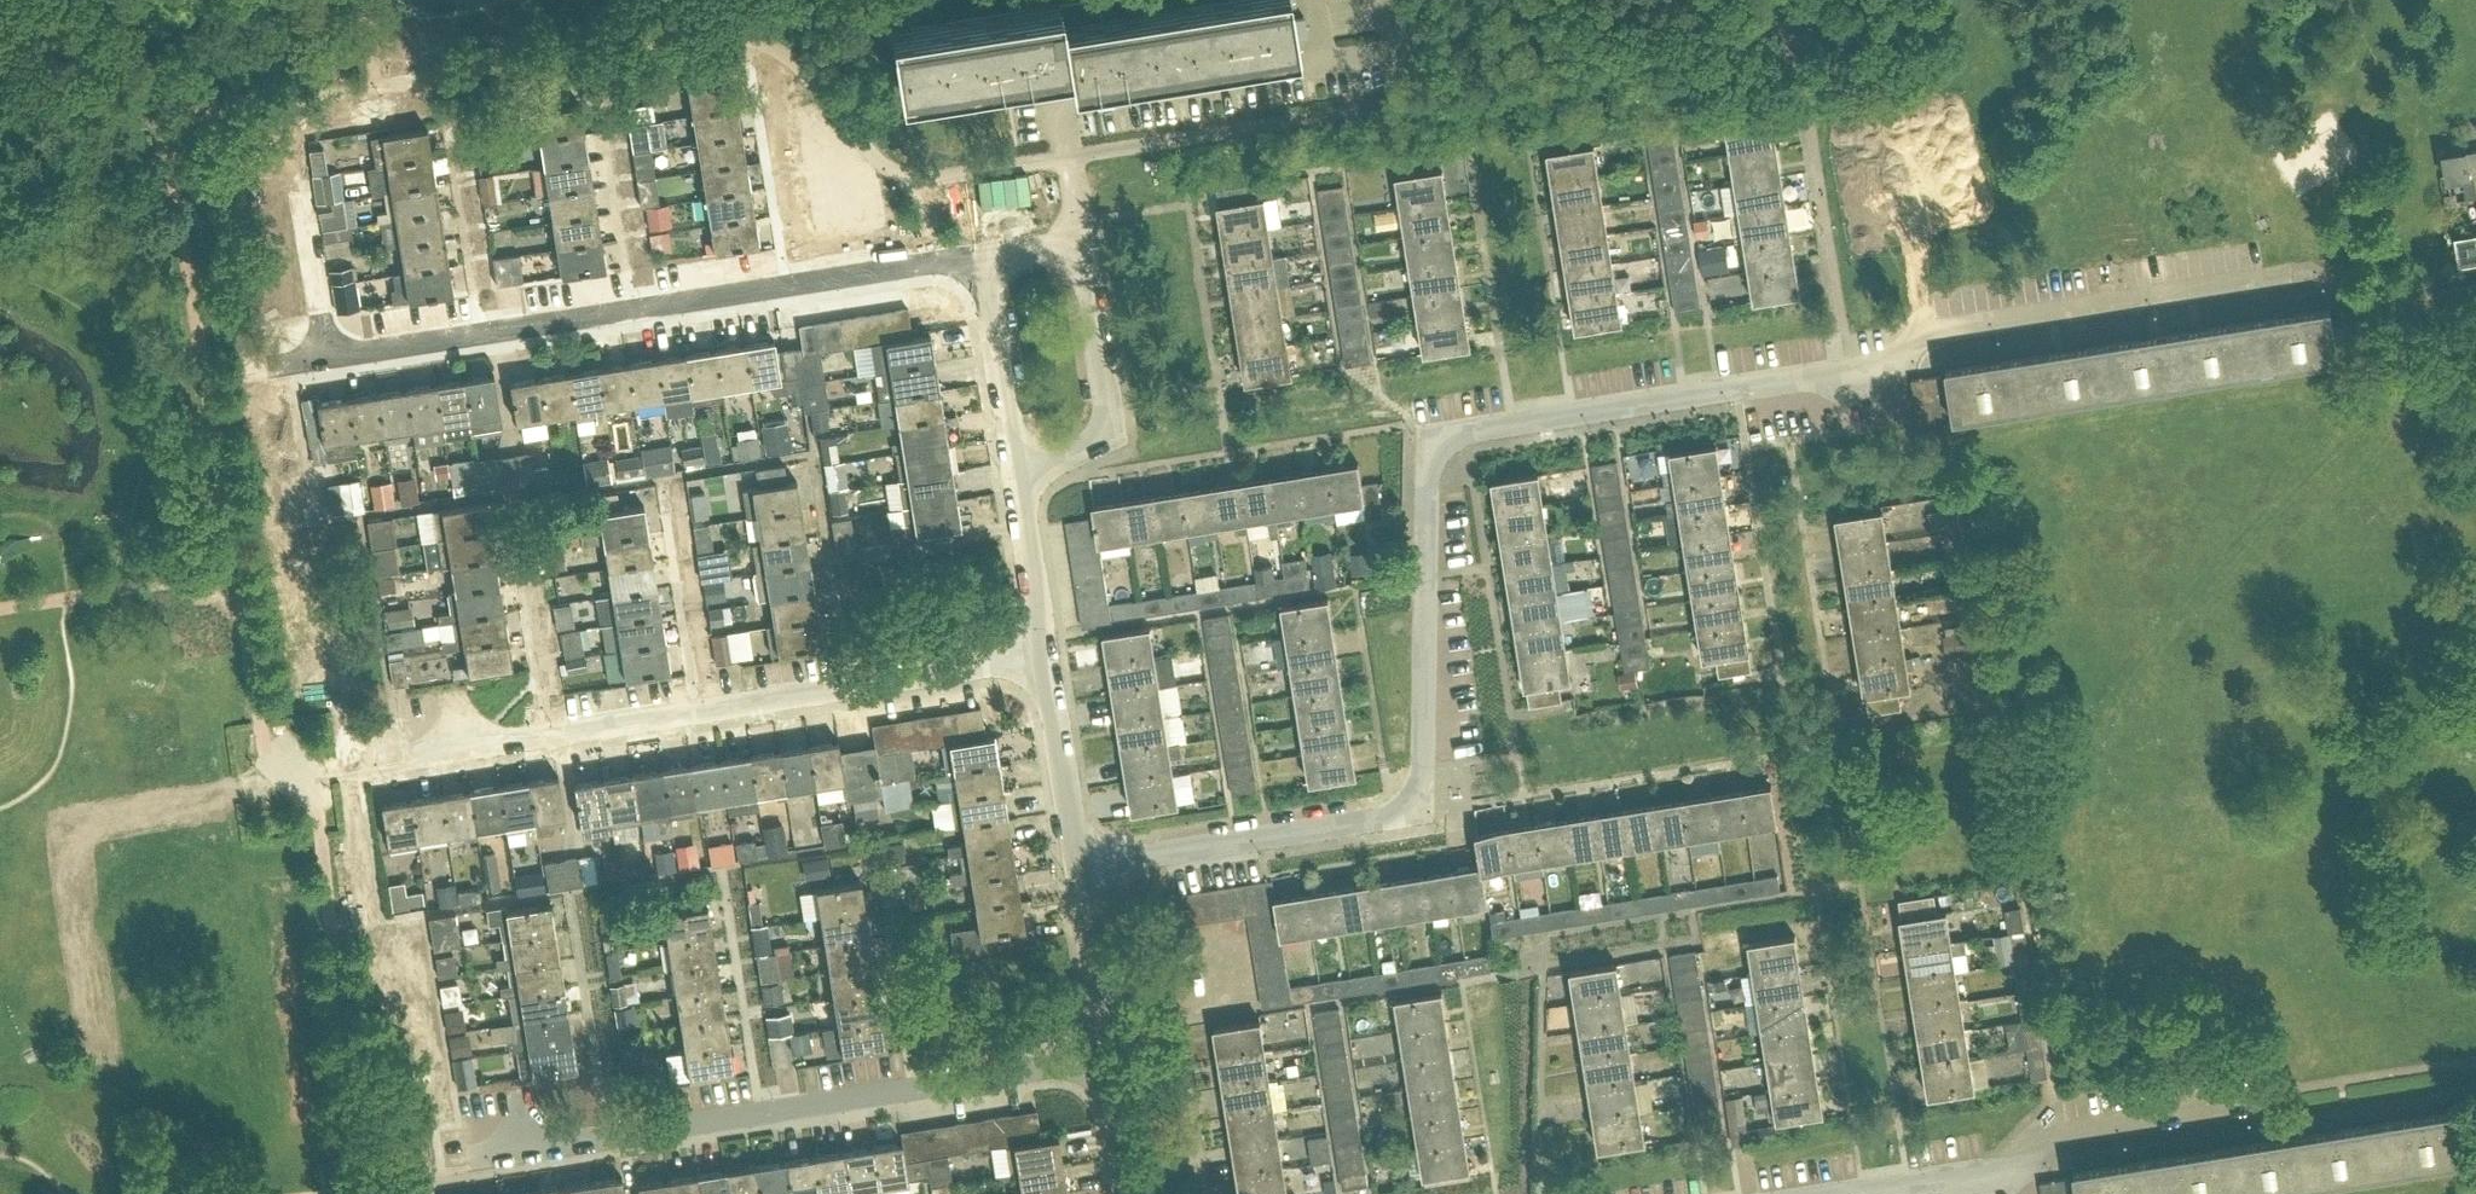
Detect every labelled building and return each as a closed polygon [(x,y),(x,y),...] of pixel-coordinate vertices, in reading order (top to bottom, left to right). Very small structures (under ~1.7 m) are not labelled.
[(1289,0),(1249,0),(1102,24),(1098,0),(1097,0),(890,33),(898,83),(1066,56),(1070,80),(1296,44),(1289,0)] [(1407,11),(1432,6),(1431,0),(1405,0),(1407,11)] [(692,114),(737,107),(732,79),(687,86),(692,114)] [(631,121),(654,117),(652,101),(628,105),(631,121)] [(539,138),(584,131),(580,103),(535,110),(539,138)] [(696,141),(741,134),(737,107),(692,114),(696,141)] [(1731,153),(1778,145),(1773,115),(1727,123),(1731,153)] [(629,124),(633,151),(651,148),(646,121),(629,124)] [(375,164),(431,155),(427,127),(371,136),(375,164)] [(544,165),(588,158),(584,131),(539,138),(544,165)] [(1651,150),(1676,146),(1673,132),(1648,136),(1651,150)] [(700,167),(745,160),(741,134),(696,141),(700,167)] [(1600,174),(1595,144),(1548,151),(1553,181),(1600,174)] [(1736,182),(1782,175),(1778,145),(1731,153),(1736,182)] [(1653,165),(1678,161),(1676,146),(1651,150),(1653,165)] [(313,174),(329,172),(325,147),(310,150),(313,174)] [(655,175),(651,148),(633,151),(637,177),(655,175)] [(2444,154),(2448,179),(2474,174),(2475,187),(2475,148),(2444,154)] [(372,193),(383,191),(436,183),(431,155),(375,164),(378,180),(370,181),(372,193)] [(525,158),(526,184),(539,184),(537,158),(525,158)] [(548,192),(593,185),(588,158),(544,165),(548,192)] [(705,195),(750,187),(747,171),(761,169),(759,159),(745,161),(745,160),(700,167),(705,195)] [(1655,180),(1680,176),(1678,161),(1653,165),(1655,180)] [(1402,205),(1448,198),(1443,168),(1397,175),(1402,205)] [(341,171),(313,175),(315,187),(343,183),(341,171)] [(1558,210),(1604,203),(1600,174),(1553,181),(1558,210)] [(659,202),(655,175),(637,177),(641,205),(659,202)] [(1741,211),(1787,204),(1782,175),(1736,182),(1741,211)] [(1658,194),(1683,190),(1680,176),(1655,180),(1658,194)] [(494,181),(481,183),(484,204),(497,202),(494,181)] [(395,217),(440,209),(436,183),(383,191),(386,208),(377,210),(378,219),(395,217)] [(1224,234),(1270,227),(1265,196),(1250,199),(1248,183),(1218,188),(1221,203),(1219,204),(1224,234)] [(1321,203),(1346,199),(1344,184),(1319,188),(1321,203)] [(552,219),(597,212),(593,185),(548,192),(552,219)] [(2443,189),(2445,199),(2461,196),(2460,186),(2443,189)] [(709,222),(754,215),(750,187),(705,195),(709,222)] [(1660,209),(1685,205),(1683,190),(1658,194),(1660,209)] [(317,202),(319,215),(347,211),(345,198),(317,202)] [(1406,235),(1453,227),(1448,198),(1402,205),(1406,235)] [(1323,218),(1348,214),(1346,199),(1321,203),(1323,218)] [(1563,240),(1609,232),(1604,203),(1558,210),(1563,240)] [(646,205),(649,227),(660,225),(656,204),(646,205)] [(1745,240),(1792,233),(1787,204),(1741,211),(1745,240)] [(1662,224),(1687,220),(1685,205),(1660,209),(1662,224)] [(399,244),(444,237),(440,209),(395,217),(399,244)] [(557,247),(601,239),(597,212),(552,219),(557,247)] [(1326,232),(1351,228),(1348,214),(1323,218),(1326,232)] [(754,215),(709,222),(713,250),(759,243),(758,243),(754,215)] [(503,232),(526,232),(526,218),(503,217),(503,232)] [(1665,238),(1690,234),(1687,220),(1662,224),(1665,238)] [(325,241),(352,236),(350,226),(323,231),(325,241)] [(1229,263),(1275,256),(1270,227),(1224,234),(1229,263)] [(1411,264),(1458,256),(1453,227),(1406,235),(1411,264)] [(1328,247),(1353,243),(1351,228),(1326,232),(1328,247)] [(653,252),(670,249),(667,230),(650,232),(653,252)] [(2457,234),(2461,259),(2475,256),(2475,231),(2457,234)] [(1567,269),(1614,261),(1609,232),(1563,240),(1567,269)] [(1750,270),(1796,262),(1792,233),(1745,240),(1750,270)] [(1667,253),(1692,249),(1690,234),(1665,238),(1667,253)] [(404,271),(449,264),(444,237),(399,244),(404,271)] [(393,255),(393,238),(340,240),(341,256),(393,255)] [(601,239),(557,247),(561,274),(561,275),(606,268),(606,267),(601,239)] [(1330,262),(1355,258),(1353,243),(1328,247),(1330,262)] [(1669,268),(1694,264),(1692,249),(1667,253),(1669,268)] [(519,253),(492,256),(492,258),(495,283),(498,283),(515,281),(513,264),(520,264),(519,253)] [(1233,292),(1280,285),(1275,256),(1229,263),(1233,292)] [(1416,294),(1462,287),(1458,256),(1411,264),(1416,294)] [(1333,276),(1358,272),(1355,258),(1330,262),(1333,276)] [(1572,298),(1618,291),(1614,261),(1567,269),(1572,298)] [(1796,262),(1750,270),(1755,300),(1801,293),(1796,262)] [(404,271),(396,272),(399,287),(393,288),(395,301),(453,292),(449,264),(404,271)] [(1672,282),(1697,278),(1694,264),(1669,268),(1672,282)] [(349,265),(330,268),(332,280),(351,277),(349,265)] [(1335,291),(1360,287),(1358,272),(1333,276),(1335,291)] [(1674,297),(1699,293),(1697,278),(1672,282),(1674,297)] [(352,282),(333,285),(336,307),(337,311),(356,308),(352,282)] [(1238,321),(1284,314),(1280,285),(1233,292),(1238,321)] [(1338,306),(1362,302),(1360,287),(1335,291),(1338,306)] [(1420,322),(1467,315),(1462,287),(1416,294),(1420,322)] [(1618,291),(1572,298),(1577,328),(1623,321),(1618,291)] [(1699,293),(1674,297),(1676,312),(1701,308),(1699,293)] [(1340,320),(1365,316),(1362,302),(1338,306),(1340,320)] [(898,338),(912,336),(907,306),(893,308),(898,338)] [(2254,318),(2262,369),(2339,357),(2331,306),(2254,318)] [(885,340),(898,338),(893,308),(880,310),(885,340)] [(871,342),(885,340),(880,310),(866,312),(871,342)] [(857,344),(870,342),(871,342),(866,312),(853,314),(857,344)] [(844,347),(857,344),(853,314),(839,317),(844,347)] [(1242,351),(1289,343),(1284,314),(1238,321),(1242,351)] [(1467,315),(1420,322),(1425,353),(1472,345),(1467,315)] [(1342,335),(1367,331),(1365,316),(1340,320),(1342,335)] [(830,349),(844,347),(839,317),(826,319),(830,349)] [(2185,381),(2262,369),(2254,318),(2177,330),(2185,381)] [(817,351),(830,349),(826,319),(812,321),(817,351)] [(816,351),(817,351),(812,321),(798,323),(802,345),(802,346),(803,353),(816,351)] [(2108,393),(2185,381),(2177,330),(2100,342),(2108,393)] [(1345,350),(1369,346),(1367,331),(1342,335),(1345,350)] [(875,370),(881,369),(934,361),(929,333),(912,336),(898,338),(885,340),(871,342),(870,342),(875,370)] [(786,378),(781,349),(776,350),(774,339),(744,344),(750,383),(769,380),(771,394),(800,389),(799,382),(798,376),(786,378)] [(2031,405),(2108,393),(2100,342),(2023,354),(2031,405)] [(1289,343),(1242,351),(1247,381),(1294,374),(1289,343)] [(721,388),(750,383),(744,344),(715,348),(721,388)] [(794,347),(796,359),(798,376),(799,382),(820,379),(816,351),(803,353),(802,346),(794,347)] [(1369,346),(1345,350),(1347,364),(1372,360),(1369,346)] [(798,376),(796,359),(794,347),(781,349),(786,378),(798,376)] [(723,402),(721,388),(715,348),(685,353),(691,393),(694,407),(723,402)] [(663,397),(691,393),(685,353),(657,358),(663,397)] [(1954,417),(2031,405),(2023,354),(1946,366),(1954,417)] [(633,402),(663,397),(657,358),(627,362),(633,402)] [(893,396),(938,388),(934,361),(881,369),(883,384),(877,385),(879,398),(893,396)] [(605,406),(633,402),(627,362),(598,367),(604,406),(605,406)] [(608,427),(605,406),(604,406),(598,367),(569,371),(575,411),(576,418),(593,416),(595,429),(608,427)] [(546,416),(575,411),(569,371),(539,376),(546,416)] [(1914,393),(1944,388),(1941,373),(1911,378),(1914,393)] [(464,379),(470,418),(472,430),(502,425),(494,374),(464,379)] [(516,420),(546,416),(539,376),(510,381),(516,420)] [(440,422),(470,418),(464,379),(434,383),(440,422)] [(820,379),(799,382),(800,389),(804,410),(824,407),(820,379)] [(411,427),(440,422),(434,383),(405,388),(411,427)] [(382,432),(411,427),(405,388),(376,392),(382,432)] [(893,396),(898,422),(943,415),(938,388),(893,396)] [(1916,408),(1946,403),(1944,388),(1914,393),(1916,408)] [(353,436),(382,432),(376,392),(347,397),(353,436)] [(306,417),(305,417),(309,443),(311,443),(313,461),(327,458),(326,448),(354,444),(353,436),(347,397),(317,402),(319,415),(306,417)] [(1946,403),(1916,408),(1918,422),(1949,418),(1946,403)] [(731,444),(781,442),(779,413),(751,415),(751,428),(730,430),(731,444)] [(902,450),(947,442),(943,415),(898,422),(902,450)] [(815,454),(827,453),(826,433),(813,435),(815,454)] [(646,475),(675,470),(670,442),(641,447),(646,475)] [(888,480),(951,470),(947,442),(902,450),(894,452),(897,470),(887,472),(888,480)] [(1665,483),(1676,481),(1723,474),(1718,443),(1671,451),(1674,469),(1663,470),(1665,483)] [(514,454),(519,483),(535,480),(536,488),(551,486),(547,452),(531,454),(531,451),(514,454)] [(501,485),(519,483),(514,454),(497,456),(501,485)] [(618,475),(638,472),(636,454),(615,457),(618,475)] [(452,484),(480,479),(476,456),(448,460),(452,484)] [(587,483),(611,479),(607,456),(583,460),(587,483)] [(829,488),(849,485),(845,460),(825,463),(829,488)] [(1595,479),(1620,475),(1618,460),(1593,464),(1595,479)] [(1329,466),(1335,505),(1366,500),(1367,506),(1382,504),(1378,481),(1363,483),(1359,461),(1329,466)] [(756,515),(801,508),(796,480),(787,481),(784,464),(755,468),(758,486),(742,488),(746,516),(756,515)] [(1306,509),(1335,505),(1329,466),(1300,471),(1306,509)] [(902,505),(955,496),(951,470),(888,480),(888,481),(898,479),(902,505)] [(1306,509),(1300,471),(1271,476),(1277,514),(1278,523),(1296,521),(1294,511),(1306,509)] [(1497,510),(1544,502),(1539,472),(1492,479),(1497,510)] [(1681,510),(1727,503),(1723,474),(1676,481),(1679,498),(1668,500),(1670,512),(1681,510)] [(1598,494),(1623,490),(1620,475),(1595,479),(1598,494)] [(1248,519),(1277,514),(1271,476),(1241,480),(1248,519)] [(360,480),(340,483),(345,512),(364,509),(360,480)] [(402,502),(419,500),(415,480),(399,483),(402,502)] [(1248,519),(1241,480),(1212,485),(1218,524),(1235,521),(1236,531),(1249,529),(1248,519)] [(1218,524),(1212,485),(1183,490),(1189,528),(1206,526),(1207,536),(1220,534),(1218,524)] [(1160,533),(1189,528),(1183,490),(1154,494),(1160,533)] [(1600,508),(1625,504),(1623,490),(1598,494),(1600,508)] [(375,507),(394,504),(392,491),(373,494),(375,507)] [(1131,538),(1160,533),(1154,494),(1124,499),(1131,538)] [(955,496),(902,505),(901,505),(904,523),(889,525),(891,536),(960,525),(955,496)] [(1100,543),(1131,538),(1124,499),(1094,504),(1096,516),(1100,543)] [(434,509),(438,537),(491,529),(486,501),(434,509)] [(1502,539),(1548,531),(1544,502),(1497,510),(1502,539)] [(1685,540),(1732,532),(1727,503),(1681,510),(1685,540)] [(603,539),(648,532),(643,504),(588,513),(591,529),(580,530),(582,543),(603,539)] [(1602,523),(1627,519),(1625,504),(1600,508),(1602,523)] [(1946,531),(1961,528),(1957,505),(1942,508),(1946,531)] [(760,542),(805,535),(801,508),(756,515),(760,542)] [(1842,547),(1888,539),(1883,509),(1837,516),(1842,547)] [(837,557),(856,554),(850,516),(831,519),(837,557)] [(1069,534),(1098,529),(1096,516),(1066,521),(1069,534)] [(385,518),(368,521),(372,546),(389,544),(385,518)] [(1605,538),(1630,534),(1627,519),(1602,523),(1605,538)] [(418,559),(434,557),(431,529),(415,531),(418,559)] [(495,556),(491,529),(438,537),(442,564),(450,563),(495,556)] [(1071,547),(1100,543),(1098,529),(1069,534),(1071,547)] [(1506,568),(1553,560),(1548,531),(1502,539),(1506,568)] [(607,566),(652,559),(648,532),(603,539),(607,566)] [(1690,569),(1737,561),(1732,532),(1685,540),(1690,569)] [(1607,552),(1632,548),(1630,534),(1605,538),(1607,552)] [(709,535),(696,536),(698,551),(711,550),(709,535)] [(755,570),(809,562),(805,535),(760,542),(751,544),(755,570)] [(1950,560),(1966,557),(1962,535),(1947,537),(1950,560)] [(1389,538),(1375,539),(1377,552),(1390,551),(1389,538)] [(1847,576),(1893,568),(1888,539),(1842,547),(1847,576)] [(1073,560),(1102,556),(1100,543),(1071,547),(1073,560)] [(1609,567),(1634,563),(1632,548),(1607,552),(1609,567)] [(722,554),(699,558),(702,580),(725,577),(722,554)] [(454,590),(499,583),(495,556),(450,563),(454,590)] [(1075,574),(1104,569),(1102,556),(1073,560),(1075,574)] [(1288,591),(1311,587),(1306,557),(1283,561),(1288,591)] [(612,594),(657,586),(652,559),(607,566),(612,594)] [(1511,597),(1558,590),(1553,560),(1506,568),(1511,597)] [(1695,598),(1741,591),(1737,561),(1690,569),(1695,598)] [(755,599),(769,596),(814,589),(809,562),(755,570),(750,571),(755,599)] [(1612,581),(1637,577),(1634,563),(1609,567),(1612,581)] [(1955,589),(1970,587),(1967,564),(1951,566),(1955,589)] [(1851,605),(1898,598),(1893,568),(1847,576),(1851,605)] [(1077,587),(1106,582),(1104,569),(1075,574),(1077,587)] [(379,577),(381,592),(392,591),(390,576),(379,577)] [(1259,596),(1282,592),(1279,577),(1256,580),(1259,596)] [(1614,596),(1639,592),(1637,577),(1612,581),(1614,596)] [(704,583),(707,600),(720,598),(718,581),(704,583)] [(1230,600),(1253,597),(1250,581),(1227,585),(1230,600)] [(1079,600),(1109,595),(1106,582),(1077,587),(1079,600)] [(459,617),(504,610),(499,583),(454,590),(457,608),(438,611),(439,620),(459,617)] [(599,624),(602,623),(661,614),(657,586),(612,594),(595,596),(599,624)] [(1201,605),(1223,601),(1221,586),(1198,590),(1201,605)] [(773,624),(818,616),(814,589),(769,596),(773,624)] [(1516,626),(1562,619),(1558,590),(1511,597),(1516,626)] [(1171,610),(1194,606),(1192,591),(1169,594),(1171,610)] [(1700,627),(1746,620),(1741,591),(1695,598),(1700,627)] [(1617,611),(1641,607),(1639,592),(1614,596),(1617,611)] [(1960,618),(1975,616),(1971,593),(1956,595),(1960,618)] [(1110,604),(1109,595),(1079,600),(1081,613),(1110,608),(1110,604)] [(1142,614),(1165,611),(1163,595),(1140,599),(1142,614)] [(1288,635),(1334,627),(1329,597),(1283,605),(1288,635)] [(1856,634),(1902,627),(1898,598),(1851,605),(1856,634)] [(1112,619),(1136,615),(1133,600),(1110,604),(1110,608),(1112,619)] [(710,625),(723,623),(721,606),(708,608),(710,625)] [(1619,625),(1644,621),(1641,607),(1617,611),(1619,625)] [(398,608),(385,610),(387,627),(401,625),(398,608)] [(1113,621),(1112,619),(1110,608),(1081,613),(1083,626),(1113,621)] [(463,644),(508,637),(504,610),(459,617),(462,635),(442,638),(443,647),(463,644)] [(620,648),(665,641),(661,614),(602,623),(606,650),(620,648)] [(1207,633),(1232,629),(1230,614),(1205,618),(1207,633)] [(818,616),(773,624),(778,651),(823,644),(818,616)] [(1520,655),(1567,648),(1562,619),(1516,626),(1520,655)] [(1746,620),(1700,627),(1704,657),(1718,655),(1721,674),(1752,669),(1749,650),(1751,650),(1746,620)] [(1621,640),(1646,636),(1644,621),(1619,625),(1621,640)] [(1964,647),(1980,645),(1976,622),(1961,625),(1962,632),(1943,635),(1946,649),(1964,646),(1964,647)] [(1110,663),(1156,656),(1152,626),(1105,633),(1110,663)] [(389,642),(413,639),(412,627),(387,630),(389,642)] [(1293,664),(1339,657),(1334,627),(1288,635),(1293,664)] [(1861,664),(1907,656),(1902,627),(1856,634),(1861,664)] [(579,628),(560,632),(564,650),(583,646),(579,628)] [(1210,647),(1235,643),(1232,629),(1207,633),(1210,647)] [(716,661),(736,658),(732,631),(712,634),(716,661)] [(1624,655),(1648,651),(1646,636),(1621,640),(1624,655)] [(508,637),(463,644),(466,663),(453,666),(454,675),(512,665),(508,637)] [(665,641),(620,648),(625,675),(670,668),(665,641)] [(408,645),(410,670),(443,668),(441,642),(408,645)] [(1212,662),(1237,658),(1235,643),(1210,647),(1212,662)] [(1567,648),(1520,655),(1525,686),(1528,686),(1531,704),(1561,699),(1558,681),(1572,678),(1567,648)] [(1648,651),(1624,655),(1626,670),(1651,666),(1648,651)] [(1969,677),(1984,674),(1981,651),(1965,654),(1969,677)] [(1907,656),(1861,664),(1865,694),(1867,693),(1870,712),(1901,707),(1898,689),(1912,686),(1909,668),(1917,666),(1915,655),(1907,656)] [(566,659),(568,671),(587,668),(585,656),(566,659)] [(1115,693),(1161,685),(1156,656),(1110,663),(1115,693)] [(404,657),(389,660),(393,685),(408,683),(409,683),(404,657)] [(1297,693),(1344,686),(1339,657),(1293,664),(1297,693)] [(1214,677),(1239,673),(1237,658),(1212,662),(1214,677)] [(1217,691),(1242,687),(1239,673),(1214,677),(1217,691)] [(1119,722),(1166,714),(1161,685),(1115,693),(1119,722)] [(1302,722),(1348,715),(1344,686),(1297,693),(1302,722)] [(1219,706),(1244,702),(1242,687),(1217,691),(1219,706)] [(1222,721),(1246,717),(1244,702),(1219,706),(1222,721)] [(966,708),(971,737),(985,735),(980,706),(966,708)] [(958,739),(971,737),(966,708),(953,710),(958,739)] [(944,742),(958,739),(953,710),(939,712),(944,742)] [(930,744),(944,742),(939,712),(926,714),(930,744)] [(917,746),(930,744),(926,714),(912,716),(917,746)] [(1171,744),(1170,743),(1166,714),(1119,722),(1124,751),(1171,744)] [(1307,752),(1353,744),(1348,715),(1302,722),(1307,752)] [(903,748),(917,746),(912,716),(899,719),(903,748)] [(1224,735),(1249,731),(1246,717),(1222,721),(1224,735)] [(890,750),(895,749),(903,748),(899,719),(885,721),(890,750)] [(876,752),(890,750),(885,721),(871,723),(876,752)] [(1226,750),(1251,746),(1249,731),(1224,735),(1226,750)] [(953,769),(998,761),(994,734),(942,742),(947,770),(953,769)] [(844,780),(839,749),(838,740),(807,744),(814,784),(843,780),(844,780)] [(1129,780),(1175,773),(1172,756),(1183,754),(1181,741),(1170,743),(1171,744),(1124,751),(1129,780)] [(785,789),(814,784),(807,744),(778,749),(785,789)] [(855,797),(876,794),(882,793),(880,780),(876,752),(874,744),(839,749),(844,780),(843,780),(846,798),(855,797)] [(1353,744),(1307,752),(1312,782),(1358,774),(1353,744)] [(1229,765),(1253,761),(1251,746),(1226,750),(1229,765)] [(786,795),(785,789),(778,749),(749,754),(755,794),(775,791),(776,797),(786,795)] [(880,780),(899,777),(895,749),(890,750),(876,752),(880,780)] [(726,798),(755,794),(749,754),(720,758),(726,798)] [(697,803),(726,798),(720,758),(690,763),(697,803)] [(951,797),(1003,789),(998,761),(953,769),(956,787),(950,788),(951,797)] [(1231,779),(1256,775),(1253,761),(1229,765),(1231,779)] [(698,810),(697,803),(690,763),(661,768),(668,808),(669,814),(698,810)] [(639,812),(668,808),(661,768),(632,772),(639,812)] [(640,819),(639,812),(632,772),(603,777),(610,824),(611,824),(640,819)] [(1175,773),(1129,780),(1134,811),(1180,803),(1175,773)] [(536,833),(537,833),(552,830),(556,823),(554,816),(564,814),(558,774),(527,779),(536,833)] [(1256,775),(1231,779),(1233,794),(1258,790),(1256,775)] [(612,829),(611,824),(610,824),(603,777),(573,782),(581,829),(587,828),(588,833),(612,829)] [(880,780),(882,793),(884,808),(904,805),(899,777),(880,780)] [(538,838),(537,833),(536,833),(527,779),(498,784),(505,824),(506,831),(525,828),(526,840),(538,838)] [(475,828),(476,828),(505,824),(498,784),(469,788),(475,828)] [(1742,789),(1748,827),(1778,822),(1772,784),(1742,789)] [(477,835),(476,828),(475,828),(469,788),(440,793),(446,833),(447,840),(477,835)] [(962,823),(1007,816),(1003,789),(951,797),(956,824),(962,823)] [(1719,832),(1748,827),(1742,789),(1713,793),(1719,832)] [(418,838),(446,833),(440,793),(410,798),(417,845),(419,844),(418,838)] [(1690,836),(1719,832),(1713,793),(1684,798),(1690,836)] [(857,815),(879,812),(876,794),(855,797),(857,815)] [(388,849),(417,845),(410,798),(381,802),(388,849)] [(1660,841),(1690,836),(1684,798),(1654,803),(1660,841)] [(1631,846),(1660,841),(1654,803),(1625,808),(1631,846)] [(1602,851),(1631,846),(1625,808),(1596,812),(1602,851)] [(1573,855),(1602,851),(1596,812),(1567,817),(1573,855)] [(948,854),(960,852),(1011,844),(1007,816),(962,823),(964,841),(946,843),(948,854)] [(825,843),(846,840),(843,817),(822,821),(825,843)] [(1544,860),(1573,855),(1567,817),(1537,822),(1544,860)] [(1514,865),(1544,860),(1537,822),(1508,826),(1514,865)] [(1484,869),(1514,865),(1508,826),(1478,831),(1484,869)] [(787,850),(784,833),(766,836),(768,853),(787,850)] [(738,857),(757,854),(755,838),(736,841),(738,857)] [(665,839),(648,844),(653,862),(670,858),(665,839)] [(680,867),(700,863),(696,840),(676,844),(680,867)] [(712,863),(736,859),(732,840),(708,844),(712,863)] [(886,862),(906,859),(903,840),(883,843),(886,862)] [(970,878),(1016,871),(1011,844),(960,852),(963,870),(950,872),(952,881),(970,878)] [(487,888),(501,886),(496,852),(482,854),(487,888)] [(619,876),(633,874),(630,854),(616,856),(619,876)] [(550,887),(583,882),(579,855),(546,860),(550,887)] [(891,883),(920,879),(917,859),(888,863),(891,883)] [(617,877),(615,863),(597,866),(598,880),(617,877)] [(1453,869),(1459,907),(1489,902),(1483,864),(1453,869)] [(1430,912),(1459,907),(1453,869),(1424,873),(1430,912)] [(975,905),(1020,898),(1016,871),(970,878),(975,905)] [(396,872),(381,874),(384,899),(416,895),(414,880),(398,882),(396,872)] [(517,893),(545,888),(543,873),(514,878),(517,893)] [(1401,916),(1430,912),(1424,873),(1395,878),(1401,916)] [(1758,893),(1781,889),(1778,874),(1755,877),(1758,893)] [(1371,921),(1401,916),(1395,878),(1365,883),(1371,921)] [(1729,897),(1751,894),(1749,878),(1726,882),(1729,897)] [(1273,880),(1261,882),(1243,884),(1248,914),(1248,913),(1278,909),(1273,880)] [(440,904),(457,901),(454,881),(437,884),(440,904)] [(820,915),(865,908),(860,881),(815,888),(820,915)] [(1342,926),(1371,921),(1365,883),(1336,888),(1342,926)] [(1699,902),(1722,898),(1720,883),(1697,887),(1699,902)] [(1235,916),(1248,914),(1243,884),(1230,887),(1235,916)] [(461,901),(479,898),(478,887),(460,889),(461,901)] [(1222,918),(1235,916),(1230,887),(1217,889),(1222,918)] [(1313,930),(1342,926),(1336,888),(1307,892),(1313,930)] [(1670,907),(1693,903),(1691,888),(1668,891),(1670,907)] [(1209,920),(1222,918),(1217,889),(1204,891),(1209,920)] [(1196,922),(1209,920),(1204,891),(1191,893),(1196,922)] [(1282,935),(1313,930),(1307,892),(1276,897),(1282,935)] [(1641,911),(1664,908),(1661,892),(1639,896),(1641,911)] [(1183,924),(1196,922),(1191,893),(1178,895),(1183,924)] [(1906,948),(1952,940),(1948,910),(1938,912),(1935,894),(1900,899),(1903,917),(1901,917),(1906,948)] [(1169,926),(1183,924),(1178,895),(1165,897),(1169,926)] [(1612,916),(1635,912),(1632,897),(1609,901),(1612,916)] [(1025,926),(1020,898),(975,905),(979,932),(951,936),(954,951),(1017,941),(1015,927),(1025,926)] [(502,938),(555,929),(550,902),(506,909),(505,904),(487,907),(490,922),(500,920),(502,938)] [(1583,921),(1605,917),(1603,902),(1580,905),(1583,921)] [(667,939),(712,932),(707,905),(662,912),(667,939)] [(1553,925),(1576,922),(1574,906),(1551,910),(1553,925)] [(2010,932),(2025,929),(2022,907),(2006,909),(2010,932)] [(816,931),(812,908),(797,910),(801,933),(816,931)] [(824,942),(869,935),(865,908),(820,915),(824,942)] [(1278,909),(1248,913),(1251,927),(1280,922),(1278,909)] [(1524,930),(1547,927),(1545,911),(1522,915),(1524,930)] [(457,912),(430,917),(434,942),(455,939),(453,929),(459,928),(457,912)] [(1517,931),(1518,931),(1515,916),(1493,919),(1495,935),(1498,934),(1517,931)] [(900,919),(904,943),(921,941),(918,917),(900,919)] [(1280,922),(1251,927),(1253,940),(1282,935),(1280,922)] [(497,966),(559,957),(555,929),(502,938),(505,955),(496,957),(497,966)] [(671,966),(716,959),(712,932),(667,939),(671,966)] [(2014,961),(2011,938),(2010,932),(1996,934),(2000,963),(2014,961)] [(1755,972),(1801,964),(1796,934),(1750,941),(1755,972)] [(828,969),(873,962),(869,935),(824,942),(828,969)] [(1282,935),(1253,940),(1255,953),(1284,948),(1282,935)] [(2014,961),(2030,959),(2026,936),(2011,938),(2014,961)] [(1906,948),(1911,977),(1957,970),(1954,950),(1969,948),(1968,938),(1952,940),(1906,948)] [(1284,948),(1255,953),(1257,966),(1286,961),(1284,948)] [(1674,969),(1699,965),(1696,950),(1671,954),(1674,969)] [(439,975),(458,972),(455,953),(436,956),(439,975)] [(1468,973),(1491,969),(1489,954),(1466,957),(1468,973)] [(502,994),(563,984),(559,957),(497,966),(498,967),(507,966),(510,983),(500,984),(502,994)] [(617,957),(607,958),(610,975),(619,973),(617,957)] [(1439,977),(1462,974),(1460,958),(1437,962),(1439,977)] [(675,994),(720,987),(716,959),(671,966),(675,994)] [(779,960),(759,963),(761,979),(781,976),(779,960)] [(1286,961),(1257,966),(1259,979),(1289,974),(1286,961)] [(833,997),(878,990),(873,962),(828,969),(833,997)] [(1577,1000),(1623,993),(1618,962),(1572,970),(1577,1000)] [(1410,982),(1433,979),(1430,963),(1408,967),(1410,982)] [(1759,1001),(1806,994),(1801,964),(1755,972),(1759,1001)] [(1676,984),(1701,980),(1699,965),(1674,969),(1676,984)] [(2019,990),(2034,988),(2031,965),(2015,967),(2019,990)] [(1381,987),(1404,983),(1401,968),(1379,972),(1381,987)] [(1915,1006),(1962,999),(1957,970),(1911,977),(1915,1006)] [(1352,992),(1375,988),(1372,973),(1349,976),(1352,992)] [(1291,987),(1290,986),(1289,974),(1259,979),(1261,992),(1291,987)] [(1323,996),(1345,993),(1343,977),(1320,981),(1323,996)] [(765,1002),(785,999),(781,980),(761,983),(765,1002)] [(1678,999),(1703,995),(1701,980),(1676,984),(1678,999)] [(444,1003),(462,1000),(459,981),(441,984),(444,1003)] [(614,1003),(627,1001),(624,981),(611,983),(614,1003)] [(1290,986),(1291,987),(1293,1001),(1315,997),(1313,982),(1290,986)] [(514,1019),(568,1011),(563,984),(502,994),(509,993),(514,1019)] [(680,1021),(725,1014),(720,987),(675,994),(680,1021)] [(1263,1006),(1293,1001),(1291,987),(1261,992),(1263,1006)] [(837,1024),(882,1017),(878,990),(833,997),(837,1024)] [(1401,1028),(1448,1020),(1443,990),(1397,998),(1401,1028)] [(1581,1029),(1628,1022),(1623,993),(1577,1000),(1581,1029)] [(1764,1030),(1810,1023),(1806,994),(1759,1001),(1764,1030)] [(2024,1019),(2039,1017),(2035,994),(2020,997),(2024,1019)] [(1681,1013),(1706,1009),(1703,995),(1678,999),(1681,1013)] [(1920,1035),(1966,1028),(1962,999),(1915,1006),(1920,1035)] [(618,1025),(636,1022),(633,1003),(615,1006),(618,1025)] [(1318,1026),(1343,1022),(1340,1007),(1315,1011),(1318,1026)] [(1683,1028),(1708,1024),(1706,1009),(1681,1013),(1683,1028)] [(509,1049),(572,1039),(568,1011),(514,1019),(517,1038),(507,1039),(509,1049)] [(770,1034),(794,1030),(791,1011),(767,1014),(770,1034)] [(684,1049),(729,1041),(725,1014),(680,1021),(684,1049)] [(480,1015),(460,1019),(463,1031),(483,1028),(480,1015)] [(882,1017),(837,1024),(842,1052),(886,1045),(882,1017)] [(1220,1057),(1267,1049),(1262,1019),(1215,1026),(1220,1057)] [(1406,1057),(1453,1050),(1448,1020),(1401,1028),(1406,1057)] [(1320,1041),(1345,1037),(1343,1022),(1318,1026),(1320,1041)] [(1586,1058),(1632,1051),(1628,1022),(1581,1029),(1586,1058)] [(1768,1059),(1815,1052),(1810,1023),(1764,1030),(1768,1059)] [(2028,1049),(2044,1046),(2040,1023),(2025,1026),(2028,1049)] [(1685,1043),(1710,1039),(1708,1024),(1683,1028),(1685,1043)] [(1925,1065),(1971,1057),(1966,1028),(1920,1035),(1925,1065)] [(808,1030),(789,1033),(791,1047),(810,1044),(808,1030)] [(1322,1055),(1347,1051),(1345,1037),(1320,1041),(1322,1055)] [(621,1041),(623,1055),(642,1052),(640,1038),(621,1041)] [(572,1039),(509,1049),(516,1048),(520,1075),(576,1066),(572,1039)] [(1688,1057),(1713,1053),(1710,1039),(1685,1043),(1688,1057)] [(729,1041),(684,1049),(689,1076),(734,1069),(729,1041)] [(1225,1086),(1271,1078),(1267,1049),(1220,1057),(1225,1086)] [(1411,1086),(1457,1079),(1453,1050),(1406,1057),(1411,1086)] [(1325,1070),(1350,1066),(1347,1051),(1322,1055),(1325,1070)] [(1590,1088),(1637,1080),(1632,1051),(1586,1058),(1590,1088)] [(1773,1089),(1820,1081),(1815,1052),(1768,1059),(1773,1089)] [(2033,1078),(2048,1075),(2045,1052),(2029,1055),(2033,1078)] [(1690,1072),(1715,1068),(1713,1053),(1688,1057),(1690,1072)] [(460,1085),(475,1083),(471,1054),(456,1056),(460,1085)] [(1971,1057),(1925,1065),(1929,1095),(1976,1087),(1971,1057)] [(628,1090),(630,1090),(643,1087),(639,1058),(624,1060),(628,1090)] [(1327,1085),(1352,1081),(1350,1066),(1325,1070),(1327,1085)] [(1692,1087),(1717,1083),(1715,1068),(1690,1072),(1692,1087)] [(1230,1115),(1276,1108),(1271,1078),(1225,1086),(1230,1115)] [(1415,1115),(1462,1108),(1457,1079),(1411,1086),(1415,1115)] [(1595,1117),(1641,1110),(1637,1080),(1590,1088),(1595,1117)] [(1329,1099),(1354,1095),(1352,1081),(1327,1085),(1329,1099)] [(1820,1081),(1773,1089),(1778,1119),(1824,1112),(1820,1081)] [(1695,1101),(1720,1097),(1717,1083),(1692,1087),(1695,1101)] [(1743,1094),(1728,1096),(1732,1125),(1735,1143),(1735,1144),(1748,1142),(1749,1142),(1749,1141),(1747,1123),(1743,1094)] [(1332,1114),(1357,1110),(1354,1095),(1329,1099),(1332,1114)] [(1697,1116),(1722,1112),(1720,1097),(1695,1101),(1697,1116)] [(1021,1110),(1026,1140),(1040,1137),(1036,1108),(1021,1110)] [(1234,1144),(1281,1137),(1276,1108),(1230,1115),(1234,1144)] [(1420,1145),(1466,1137),(1462,1108),(1415,1115),(1420,1145)] [(2381,1120),(2389,1171),(2466,1159),(2458,1108),(2381,1120)] [(1012,1142),(1026,1140),(1021,1110),(1007,1112),(1012,1142)] [(1334,1128),(1359,1124),(1357,1110),(1332,1114),(1334,1128)] [(1641,1110),(1595,1117),(1600,1147),(1646,1140),(1641,1110)] [(999,1144),(1012,1142),(1007,1112),(994,1115),(999,1144)] [(1722,1112),(1697,1116),(1699,1130),(1699,1131),(1724,1127),(1722,1112)] [(985,1146),(999,1144),(994,1115),(981,1117),(985,1146)] [(972,1148),(985,1146),(981,1117),(967,1119),(972,1148)] [(959,1150),(972,1148),(967,1119),(954,1121),(959,1150)] [(2313,1184),(2389,1171),(2381,1120),(2304,1132),(2313,1184)] [(945,1153),(947,1152),(959,1150),(954,1121),(941,1123),(945,1153)] [(932,1155),(945,1153),(941,1123),(927,1125),(932,1155)] [(1336,1143),(1361,1139),(1359,1124),(1334,1128),(1336,1143)] [(1763,1138),(1777,1136),(1775,1124),(1762,1126),(1763,1138)] [(919,1157),(926,1156),(932,1155),(927,1125),(914,1128),(919,1157)] [(905,1159),(919,1157),(914,1128),(900,1130),(905,1159)] [(2313,1184),(2304,1132),(2256,1140),(2228,1145),(2236,1193),(2247,1193),(2313,1184)] [(1017,1171),(1062,1163),(1058,1135),(1041,1138),(1012,1142),(1013,1144),(1005,1145),(1009,1172),(1017,1171)] [(1239,1173),(1285,1166),(1281,1137),(1234,1144),(1239,1173)] [(1466,1137),(1420,1145),(1425,1175),(1471,1168),(1466,1137)] [(1339,1158),(1364,1154),(1361,1139),(1336,1143),(1339,1158)] [(919,1157),(905,1159),(902,1141),(872,1145),(879,1185),(908,1180),(908,1177),(929,1174),(926,1156),(919,1157)] [(842,1150),(850,1193),(871,1193),(880,1192),(879,1185),(872,1145),(842,1150)] [(2228,1145),(2213,1147),(2197,1149),(2151,1157),(2157,1193),(2236,1193),(2228,1145)] [(842,1150),(813,1155),(820,1193),(850,1193),(842,1150)] [(926,1156),(929,1174),(931,1184),(952,1181),(947,1152),(945,1153),(932,1155),(926,1156)] [(1341,1172),(1366,1168),(1364,1154),(1339,1158),(1341,1172)] [(813,1155),(784,1159),(790,1193),(820,1193),(813,1155)] [(2151,1157),(2126,1161),(2111,1163),(2074,1169),(2078,1193),(2157,1193),(2151,1157)] [(784,1159),(755,1164),(760,1193),(790,1193),(784,1159)] [(1066,1191),(1062,1163),(1017,1171),(1020,1188),(1011,1190),(1012,1193),(1045,1193),(1066,1191)] [(755,1164),(725,1169),(729,1193),(760,1193),(755,1164)] [(1239,1173),(1242,1193),(1290,1193),(1285,1166),(1239,1173)] [(1366,1168),(1341,1172),(1344,1187),(1368,1183),(1366,1168)] [(725,1169),(697,1173),(700,1193),(729,1193),(725,1169)] [(697,1173),(667,1178),(670,1193),(700,1193),(697,1173)] [(622,1175),(592,1180),(594,1193),(625,1193),(622,1175)] [(2073,1191),(2070,1176),(2040,1181),(2042,1193),(2053,1193),(2073,1191)] [(667,1178),(638,1183),(639,1193),(670,1193),(667,1178)] [(592,1180),(563,1185),(564,1193),(594,1193),(592,1180)] [(563,1185),(534,1189),(535,1193),(564,1193),(563,1185)]
